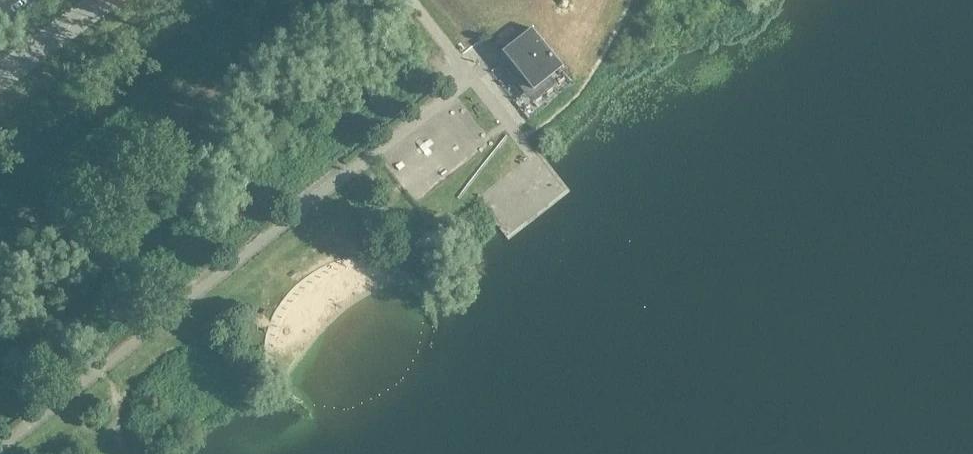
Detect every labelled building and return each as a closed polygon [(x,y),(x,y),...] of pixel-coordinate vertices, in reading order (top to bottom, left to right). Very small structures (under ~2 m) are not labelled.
[(563,68),(532,28),(507,48),(508,49),(503,52),(533,90),(562,67),(562,68),(563,68)]
